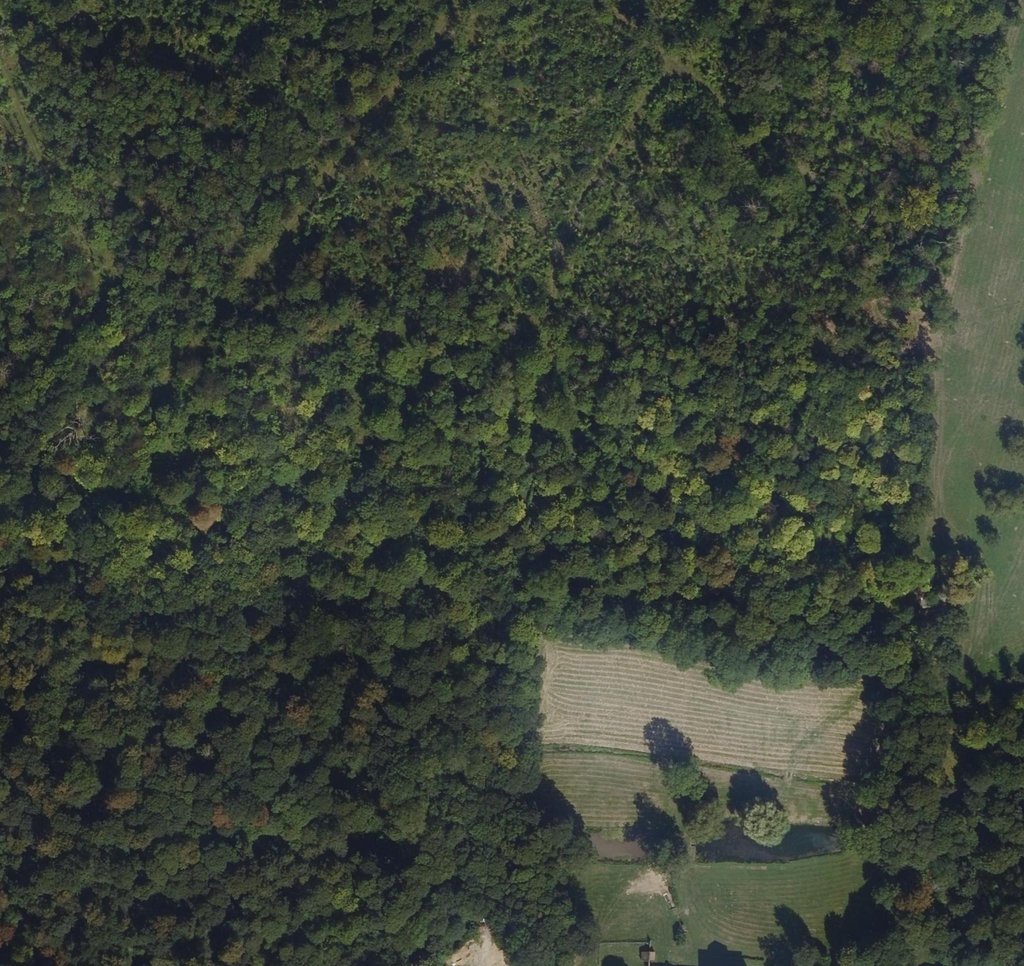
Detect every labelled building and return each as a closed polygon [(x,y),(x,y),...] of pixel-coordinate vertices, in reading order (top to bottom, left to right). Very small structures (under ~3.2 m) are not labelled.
[(907,823),(908,821),(907,818),(905,816),(903,815),(900,815),(897,817),(896,820),(896,821),(896,823),(897,826),(899,827),(902,827),(904,827),(906,826),(907,823)]
